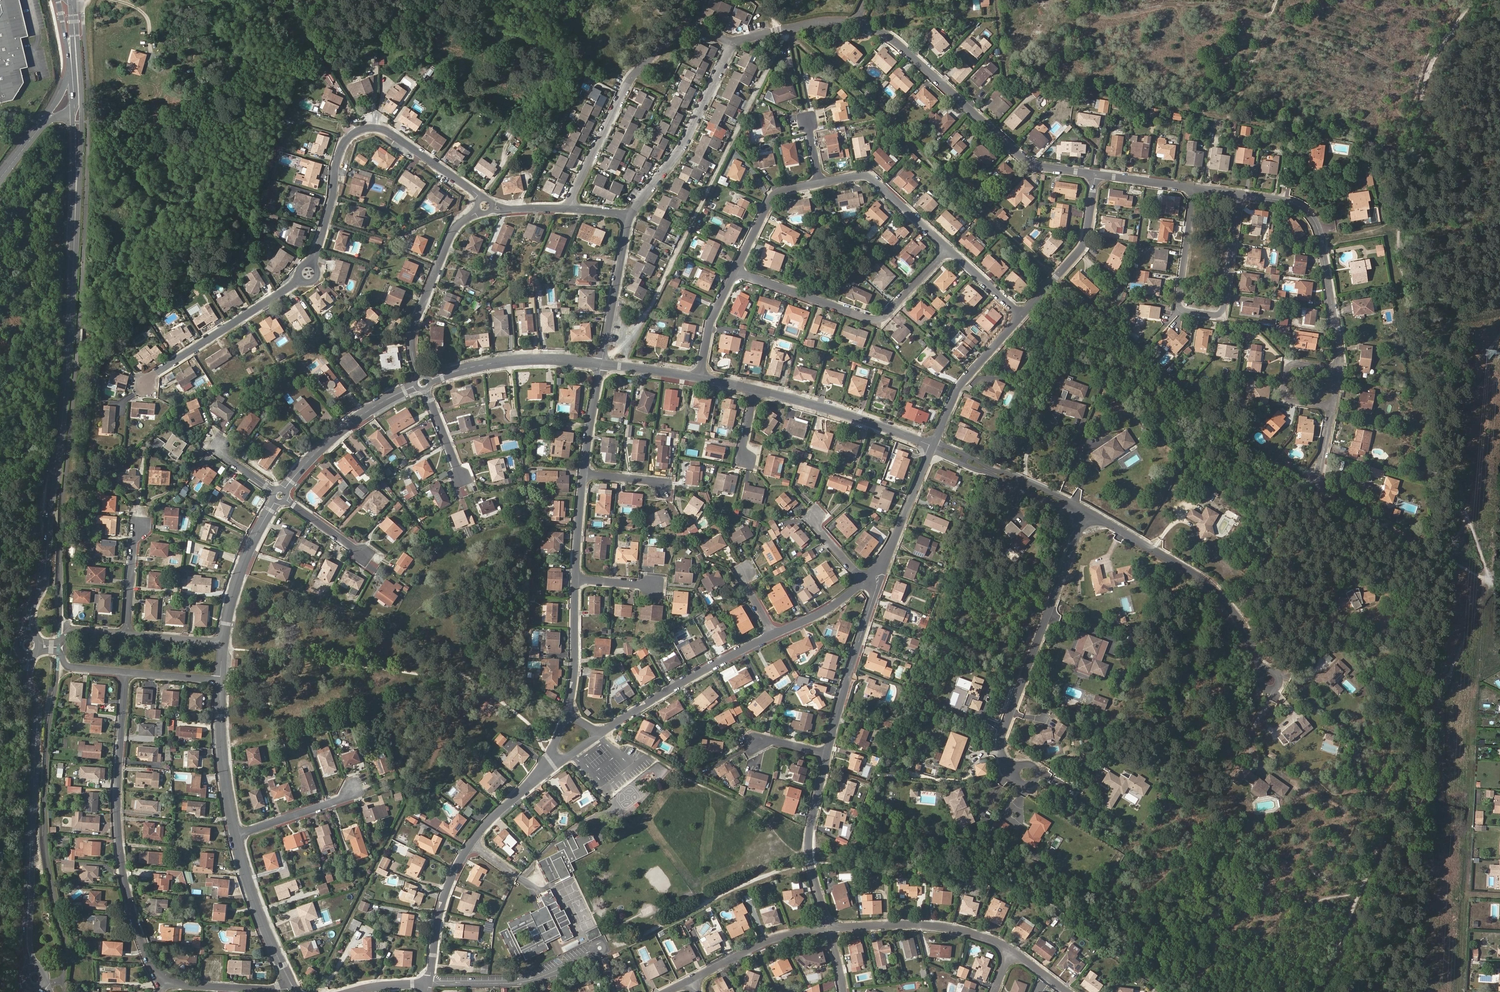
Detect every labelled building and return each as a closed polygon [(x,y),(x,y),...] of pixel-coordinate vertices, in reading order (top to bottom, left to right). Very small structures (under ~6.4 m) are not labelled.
[(27,37),(18,0),(0,0),(0,105),(11,102),(22,85),(19,70),(26,68),(20,39),(27,37)] [(28,69),(22,40),(28,38),(19,0),(18,0),(27,37),(20,39),(26,68),(19,70),(22,85),(11,102),(13,102),(24,85),(21,71),(28,69)] [(714,10),(717,12),(722,1),(719,0),(711,0),(708,7),(704,5),(701,13),(711,18),(714,10)] [(731,17),(728,16),(732,6),(722,1),(717,12),(720,13),(717,21),(727,26),(728,23),(731,17)] [(728,23),(738,27),(740,22),(741,20),(744,21),(748,13),(739,9),(736,17),(732,15),(731,17),(728,23)] [(926,37),(940,52),(948,45),(934,29),(926,37)] [(969,38),(963,45),(976,58),(983,51),(984,53),(987,50),(981,44),(979,46),(976,43),(972,40),(969,38)] [(854,64),(860,57),(853,50),(854,48),(845,41),(836,50),(839,53),(841,52),(847,58),(854,64)] [(705,54),(713,58),(718,49),(710,45),(708,48),(699,43),(695,51),(704,56),(705,54)] [(860,57),(862,55),(854,48),(853,50),(860,57)] [(893,59),(892,60),(885,54),(886,52),(888,51),(884,48),(874,59),(887,71),(896,62),(893,59)] [(130,72),(140,75),(146,55),(133,51),(130,61),(133,62),(130,72)] [(709,64),(702,60),(704,56),(695,51),(694,52),(695,53),(691,63),(699,67),(698,69),(703,72),(705,73),(709,64)] [(753,64),(749,62),(752,55),(744,51),(741,58),(746,60),(745,62),(752,67),(753,64)] [(976,58),(978,59),(984,53),(983,51),(976,58)] [(839,54),(845,60),(847,58),(841,52),(839,53),(839,54)] [(753,64),(752,67),(745,62),(746,60),(741,58),(737,65),(745,69),(744,72),(753,76),(758,67),(753,64)] [(886,73),(887,71),(874,59),(872,60),(886,73)] [(964,62),(951,76),(960,84),(972,70),(964,62)] [(985,69),(983,67),(973,77),(977,80),(976,81),(980,86),(990,75),(991,76),(997,69),(991,63),(985,69)] [(908,80),(906,78),(903,75),(904,74),(901,71),(902,71),(898,67),(889,77),(892,80),(899,87),(905,92),(913,84),(908,80)] [(692,80),(699,84),(705,73),(703,72),(698,69),(695,73),(688,69),(684,78),(690,81),(691,82),(692,80)] [(329,83),(336,79),(331,71),(324,75),(329,83)] [(744,84),(748,86),(753,76),(744,72),(742,75),(734,71),(731,78),(736,80),(738,77),(745,81),(744,84)] [(367,91),(373,91),(373,73),(348,82),(350,87),(351,86),(353,92),(363,88),(364,90),(367,89),(367,91)] [(586,74),(582,87),(589,90),(594,77),(586,74)] [(736,80),(731,78),(728,84),(736,88),(739,82),(744,84),(745,81),(738,77),(736,80)] [(980,86),(976,81),(977,80),(973,77),(971,79),(979,87),(980,86)] [(697,89),(689,86),(691,82),(690,81),(684,78),(678,89),(686,93),(685,95),(692,98),(697,89)] [(890,83),(897,89),(899,87),(892,80),(890,83)] [(384,104),(392,109),(407,88),(397,81),(394,85),(393,84),(389,90),(392,93),(384,104)] [(809,93),(824,96),(826,85),(811,82),(809,93)] [(738,97),(733,94),(736,88),(728,84),(725,90),(730,93),(728,95),(737,100),(738,97)] [(784,98),(795,95),(792,86),(772,93),(775,103),(785,100),(784,98)] [(602,107),(604,104),(607,97),(600,94),(602,90),(594,87),(589,97),(597,101),(595,104),(602,107)] [(838,92),(843,99),(848,95),(842,88),(838,92)] [(926,105),(930,108),(937,100),(924,88),(914,99),(917,101),(919,98),(926,105)] [(1030,92),(1036,98),(1042,92),(1040,89),(1034,88),(1030,92)] [(338,102),(342,95),(330,89),(322,106),(334,111),(336,105),(335,105),(337,102),(338,102)] [(647,109),(649,110),(654,101),(646,97),(647,94),(640,90),(635,100),(642,104),(641,107),(647,109)] [(738,97),(737,100),(728,95),(730,93),(725,90),(722,97),(730,101),(728,104),(737,109),(742,99),(738,97)] [(1001,116),(1009,107),(998,96),(1000,94),(996,90),(990,96),(994,100),(988,107),(993,112),(995,110),(1001,116)] [(1009,107),(1012,105),(1000,94),(998,96),(1009,107)] [(679,106),(687,109),(692,98),(685,95),(683,99),(675,95),(670,104),(678,108),(679,106)] [(917,101),(923,107),(926,105),(919,98),(917,101)] [(1098,112),(1107,113),(1109,101),(1100,100),(1099,107),(1098,112)] [(837,121),(847,119),(844,102),(837,104),(836,104),(837,108),(835,109),(837,121)] [(590,113),(598,117),(602,107),(595,104),(594,107),(586,103),(581,113),(589,116),(590,113)] [(733,118),(737,109),(728,104),(727,107),(719,103),(716,109),(720,112),(722,109),(730,113),(728,116),(733,118)] [(1006,123),(1013,130),(1022,120),(1020,119),(1026,113),(1024,112),(1027,109),(1029,107),(1024,103),(1006,123)] [(679,125),(684,115),(676,112),(678,108),(670,104),(665,115),(673,119),(671,122),(679,125)] [(415,115),(410,112),(408,110),(410,107),(407,105),(399,118),(402,120),(403,120),(405,122),(406,121),(407,121),(408,122),(408,123),(409,124),(416,129),(422,120),(415,115)] [(634,115),(642,119),(647,109),(641,107),(639,105),(637,108),(630,105),(625,115),(632,118),(634,115)] [(720,112),(716,109),(712,116),(720,120),(723,114),(727,116),(728,116),(730,113),(722,109),(720,112)] [(1022,120),(1030,112),(1027,109),(1024,112),(1026,113),(1020,119),(1022,120)] [(764,135),(780,132),(778,124),(774,125),(771,112),(764,113),(764,115),(767,127),(763,128),(764,135)] [(594,123),(590,121),(587,119),(589,116),(581,113),(576,123),(584,126),(583,129),(590,133),(592,128),(594,123)] [(1077,122),(1098,126),(1100,117),(1079,113),(1077,122)] [(929,122),(942,133),(954,120),(947,114),(942,119),(936,114),(929,122)] [(634,135),(638,126),(631,122),(632,118),(625,115),(620,125),(627,128),(626,131),(634,135)] [(722,129),(717,127),(720,120),(712,116),(709,123),(714,125),(713,128),(721,132),(722,129)] [(667,131),(674,135),(679,125),(671,122),(670,124),(662,121),(657,130),(664,134),(665,134),(667,131)] [(1047,141),(1041,135),(1048,128),(1041,122),(1035,129),(1036,130),(1031,136),(1038,143),(1036,145),(1040,148),(1047,141)] [(722,129),(721,132),(713,128),(714,125),(709,123),(706,129),(711,132),(714,133),(712,136),(721,140),(726,131),(722,129)] [(1241,133),(1250,135),(1252,127),(1242,125),(1241,133)] [(434,147),(437,149),(445,138),(435,130),(434,130),(433,131),(429,127),(423,135),(424,137),(428,139),(430,141),(431,140),(433,141),(431,143),(434,146),(434,147)] [(578,139),(585,143),(590,133),(583,129),(581,133),(573,129),(568,138),(576,142),(578,139)] [(324,142),(326,143),(329,133),(318,130),(315,140),(313,139),(310,148),(321,151),(324,144),(324,142)] [(662,149),(664,150),(670,140),(663,136),(664,134),(657,130),(656,130),(651,139),(659,143),(657,147),(662,149)] [(621,141),(629,145),(634,135),(626,131),(624,134),(617,131),(613,140),(616,142),(620,144),(621,141)] [(948,143),(959,154),(966,146),(959,139),(961,137),(958,133),(948,143)] [(839,156),(838,150),(836,138),(837,138),(837,134),(825,137),(826,141),(828,141),(830,153),(829,154),(829,158),(836,157),(839,156)] [(713,149),(717,150),(721,140),(712,136),(711,139),(708,138),(703,135),(700,142),(704,144),(706,141),(714,145),(713,149)] [(1036,145),(1038,143),(1031,136),(1029,138),(1036,145)] [(1111,150),(1121,152),(1123,137),(1113,136),(1111,147),(1107,146),(1106,154),(1110,155),(1111,150)] [(1135,154),(1142,155),(1142,157),(1147,158),(1149,137),(1144,136),(1143,143),(1132,142),(1131,151),(1135,152),(1135,154)] [(866,150),(869,150),(868,144),(864,145),(863,137),(852,139),(855,156),(866,154),(866,150)] [(577,158),(579,154),(582,149),(575,145),(576,142),(568,138),(568,140),(564,148),(571,152),(570,155),(577,158)] [(1164,158),(1173,160),(1175,146),(1165,144),(1166,141),(1165,140),(1159,139),(1158,139),(1156,153),(1165,154),(1164,158)] [(626,151),(618,147),(620,144),(616,142),(613,140),(607,151),(615,154),(613,157),(617,159),(621,161),(626,151)] [(704,144),(700,142),(697,148),(705,152),(708,146),(713,149),(714,145),(706,141),(704,144)] [(1080,153),(1085,153),(1085,145),(1081,145),(1081,144),(1061,142),(1061,146),(1057,146),(1057,153),(1061,153),(1061,152),(1070,153),(1072,153),(1072,156),(1080,156),(1080,153)] [(1194,162),(1202,164),(1203,152),(1194,151),(1196,143),(1188,142),(1187,151),(1188,151),(1186,165),(1193,166),(1194,162)] [(508,148),(514,152),(518,147),(512,143),(508,148)] [(971,150),(975,154),(982,146),(978,143),(971,150)] [(463,154),(465,156),(469,151),(459,144),(456,148),(454,151),(450,148),(446,155),(457,163),(461,158),(463,154)] [(652,157),(657,158),(662,149),(657,147),(654,145),(652,148),(645,144),(640,154),(646,157),(651,159),(652,157)] [(786,165),(795,163),(794,154),(796,154),(794,144),(782,146),(786,165)] [(988,166),(994,160),(987,153),(988,152),(982,146),(975,154),(988,166)] [(1310,165),(1321,166),(1324,149),(1312,147),(1310,165)] [(707,161),(702,158),(705,152),(697,148),(694,154),(698,157),(697,160),(705,164),(707,161)] [(874,159),(887,171),(895,163),(894,163),(897,160),(891,154),(889,157),(879,148),(874,153),(877,156),(876,157),(874,159)] [(1219,169),(1227,170),(1229,157),(1220,155),(1216,155),(1217,149),(1213,148),(1210,165),(1219,166),(1219,169)] [(1241,163),(1253,165),(1254,158),(1251,157),(1249,157),(1250,150),(1238,148),(1236,161),(1241,162),(1241,163)] [(385,165),(387,166),(394,156),(386,151),(384,154),(383,155),(381,154),(380,152),(376,149),(371,157),(378,162),(377,164),(383,168),(385,165)] [(354,157),(362,163),(366,158),(358,152),(354,157)] [(634,163),(641,167),(640,170),(647,174),(652,164),(645,160),(646,157),(640,154),(639,153),(634,163)] [(565,165),(572,168),(577,158),(570,155),(569,158),(560,154),(556,164),(563,168),(565,165)] [(705,164),(697,160),(698,157),(694,154),(690,161),(698,165),(697,168),(703,171),(706,172),(711,163),(707,161),(705,164)] [(769,166),(775,165),(773,154),(757,157),(757,158),(753,159),(755,167),(759,167),(760,168),(763,167),(763,166),(768,165),(769,166)] [(1269,173),(1276,174),(1278,157),(1274,156),(1273,163),(1263,161),(1261,171),(1269,172),(1269,173)] [(475,165),(490,176),(496,167),(481,157),(475,165)] [(608,167),(616,171),(621,161),(617,159),(613,157),(612,160),(605,157),(600,167),(607,170),(608,167)] [(729,177),(740,182),(745,169),(740,166),(742,162),(734,159),(728,172),(729,173),(731,174),(729,177)] [(295,178),(312,183),(316,170),(318,171),(319,166),(307,162),(304,175),(301,174),(301,171),(297,170),(295,178)] [(993,174),(1003,184),(1014,172),(1003,163),(993,174)] [(569,174),(562,171),(563,168),(556,164),(554,168),(551,174),(559,178),(557,181),(564,184),(567,178),(569,174)] [(694,179),(698,181),(703,171),(697,168),(694,167),(693,170),(684,166),(681,172),(686,175),(688,172),(696,176),(694,179)] [(911,178),(915,175),(907,167),(904,171),(911,178)] [(632,179),(639,182),(644,173),(647,174),(640,170),(637,168),(636,172),(628,168),(623,178),(631,181),(632,179)] [(413,193),(416,195),(424,182),(418,178),(416,178),(414,177),(414,175),(405,169),(398,179),(412,188),(415,190),(413,193)] [(911,178),(904,171),(903,171),(894,181),(901,188),(903,186),(905,184),(912,190),(917,184),(911,178)] [(684,182),(686,183),(689,176),(694,179),(696,176),(688,172),(686,175),(681,172),(678,179),(684,182)] [(349,192),(358,194),(362,184),(367,185),(369,176),(357,173),(356,177),(353,176),(350,183),(352,184),(349,192)] [(606,189),(603,187),(608,178),(598,173),(593,183),(596,184),(592,192),(602,197),(606,189)] [(514,191),(523,189),(520,175),(511,177),(511,180),(502,182),(504,192),(512,190),(512,188),(513,188),(514,190),(514,191)] [(716,182),(723,185),(726,178),(720,175),(716,182)] [(686,190),(681,188),(684,182),(678,179),(676,178),(673,184),(675,185),(678,187),(677,189),(685,193),(686,190)] [(552,190),(559,194),(564,184),(557,181),(556,184),(548,180),(543,190),(550,194),(552,190)] [(616,194),(619,195),(624,185),(614,180),(609,190),(606,189),(602,197),(612,202),(616,194)] [(1033,198),(1027,193),(1025,191),(1030,186),(1024,180),(1007,198),(1015,206),(1021,200),(1022,198),(1028,203),(1033,198)] [(964,187),(970,192),(975,187),(969,182),(964,187)] [(1066,194),(1075,195),(1076,185),(1056,182),(1054,192),(1066,194)] [(445,208),(451,199),(446,195),(445,195),(443,194),(444,192),(438,188),(439,187),(435,184),(427,196),(437,202),(443,207),(445,208)] [(686,190),(685,193),(677,189),(678,187),(675,185),(673,184),(670,191),(677,194),(676,197),(682,200),(685,202),(690,192),(686,190)] [(903,186),(909,192),(912,190),(905,184),(903,186)] [(315,200),(317,201),(319,196),(296,189),(294,198),(303,201),(300,211),(310,214),(315,200)] [(1115,204),(1131,207),(1132,197),(1122,195),(1120,195),(1120,191),(1110,190),(1109,200),(1115,201),(1115,204)] [(1366,208),(1368,207),(1367,200),(1369,200),(1368,191),(1349,194),(1350,199),(1353,198),(1355,211),(1351,211),(1351,216),(1367,214),(1366,208)] [(928,213),(937,204),(926,193),(917,202),(920,205),(921,203),(926,208),(925,209),(928,213)] [(847,208),(859,205),(857,194),(851,195),(851,194),(842,196),(842,195),(838,196),(840,207),(847,205),(847,208)] [(673,208),(677,210),(682,200),(676,197),(673,196),(671,199),(663,195),(660,202),(665,204),(667,201),(674,205),(673,208)] [(1178,210),(1174,209),(1175,205),(1179,206),(1180,199),(1174,199),(1174,201),(1173,203),(1166,202),(1166,200),(1167,198),(1162,197),(1161,203),(1157,202),(1156,212),(1163,213),(1164,212),(1171,213),(1170,214),(1178,215),(1178,210)] [(731,215),(731,213),(740,218),(744,210),(746,210),(749,202),(740,198),(737,206),(735,205),(733,208),(726,205),(723,211),(731,215)] [(805,212),(810,211),(808,199),(788,203),(790,213),(798,211),(805,210),(805,212)] [(659,209),(665,212),(668,206),(673,208),(674,205),(667,201),(665,204),(660,202),(657,208),(659,209)] [(871,217),(880,225),(887,217),(877,208),(880,204),(877,201),(863,215),(869,220),(871,217)] [(344,220),(360,225),(365,207),(355,204),(353,211),(354,211),(354,214),(352,214),(346,212),(344,220)] [(666,221),(662,218),(665,212),(659,209),(657,208),(654,214),(658,217),(657,219),(665,223),(666,221)] [(1054,226),(1065,228),(1067,211),(1056,209),(1054,226)] [(1259,235),(1261,223),(1262,216),(1267,217),(1268,212),(1255,210),(1254,215),(1253,215),(1251,234),(1259,235)] [(952,234),(961,225),(946,211),(937,220),(952,234)] [(665,223),(657,219),(658,217),(654,214),(651,221),(659,225),(657,228),(666,233),(671,223),(666,221),(665,223)] [(956,217),(964,224),(966,222),(958,215),(956,217)] [(1105,231),(1122,234),(1123,227),(1121,226),(1121,220),(1103,217),(1102,222),(1106,223),(1105,231)] [(876,225),(865,235),(869,239),(879,229),(876,226),(878,224),(873,218),(871,220),(876,225)] [(300,234),(304,235),(306,228),(308,228),(309,224),(294,219),(290,233),(291,235),(290,239),(299,242),(300,236),(300,235),(300,234)] [(1295,237),(1301,232),(1298,228),(1300,227),(1295,221),(1293,222),(1291,219),(1285,224),(1295,237)] [(1158,241),(1166,242),(1168,231),(1171,232),(1173,223),(1172,223),(1161,222),(1158,241)] [(544,230),(529,224),(525,235),(540,241),(544,230)] [(731,242),(731,241),(732,242),(735,235),(737,236),(740,229),(731,224),(726,234),(720,231),(717,238),(723,241),(724,238),(731,242)] [(782,238),(794,244),(799,234),(779,224),(772,238),(780,242),(782,238)] [(506,248),(504,247),(508,238),(512,228),(503,225),(492,251),(496,253),(497,252),(503,254),(506,248)] [(579,237),(596,244),(601,232),(584,225),(579,237)] [(881,236),(891,246),(901,236),(903,237),(909,232),(901,225),(893,234),(888,229),(881,236)] [(658,240),(661,242),(666,233),(657,228),(656,231),(648,227),(644,234),(645,234),(650,236),(651,233),(659,237),(658,240)] [(334,246),(344,249),(349,232),(339,229),(334,246)] [(1295,237),(1297,239),(1305,234),(1303,231),(1301,232),(1295,237)] [(369,239),(381,243),(383,237),(371,233),(369,239)] [(645,234),(641,240),(644,241),(647,243),(652,245),(655,239),(658,240),(659,237),(651,233),(650,236),(645,234)] [(555,256),(559,258),(566,241),(560,239),(560,237),(553,234),(551,240),(552,241),(550,248),(558,251),(555,256)] [(976,255),(983,248),(974,240),(975,238),(971,234),(967,238),(964,236),(959,241),(962,244),(964,243),(968,247),(976,255)] [(1056,247),(1057,248),(1062,242),(1054,235),(1040,249),(1048,256),(1051,253),(1056,247)] [(412,250),(422,254),(428,240),(418,236),(412,250)] [(468,250),(477,253),(483,241),(472,236),(471,240),(472,241),(468,250)] [(1033,247),(1036,244),(1028,236),(1025,239),(1033,247)] [(701,258),(711,263),(715,255),(713,255),(718,243),(709,239),(707,244),(704,251),(701,258)] [(912,240),(900,253),(902,255),(914,242),(912,240)] [(654,254),(649,252),(652,245),(647,243),(644,241),(641,248),(646,250),(644,253),(653,257),(654,254)] [(914,258),(913,257),(921,248),(923,250),(926,247),(919,241),(916,244),(914,242),(902,255),(901,256),(910,265),(914,261),(913,260),(914,258)] [(762,264),(779,270),(784,256),(773,251),(774,247),(766,243),(763,253),(765,254),(763,260),(762,264)] [(283,263),(284,263),(288,256),(290,257),(293,253),(280,244),(271,258),(271,259),(271,261),(269,265),(277,270),(280,265),(280,262),(281,261),(283,263)] [(1117,248),(1116,247),(1112,254),(1113,255),(1108,264),(1116,269),(1124,256),(1122,255),(1126,248),(1120,244),(1117,248)] [(653,257),(644,253),(646,250),(641,248),(637,254),(645,258),(644,261),(646,262),(653,266),(657,256),(654,254),(653,257)] [(1258,268),(1262,269),(1264,259),(1259,258),(1261,250),(1249,248),(1247,264),(1258,266),(1258,268)] [(1166,264),(1163,263),(1165,255),(1167,256),(1168,250),(1161,249),(1160,251),(1155,250),(1153,268),(1165,270),(1166,264)] [(1116,269),(1108,264),(1113,255),(1112,254),(1106,265),(1115,271),(1116,269)] [(1303,265),(1305,265),(1306,257),(1296,255),(1294,273),(1301,274),(1303,265)] [(996,275),(999,277),(1007,268),(1004,265),(1002,268),(998,264),(989,256),(983,263),(989,269),(989,268),(996,275)] [(887,263),(894,269),(899,263),(893,257),(887,263)] [(1353,283),(1367,281),(1365,268),(1370,267),(1369,259),(1356,261),(1357,267),(1352,268),(1354,280),(1353,280),(1353,283)] [(344,278),(345,278),(350,262),(342,260),(341,263),(337,262),(335,269),(336,270),(336,271),(333,270),(331,277),(334,278),(333,279),(340,281),(341,280),(344,278)] [(406,261),(400,278),(410,282),(414,274),(415,275),(418,266),(406,261)] [(647,275),(650,277),(655,267),(653,266),(646,262),(645,265),(637,261),(633,268),(639,271),(640,268),(648,272),(647,275)] [(694,264),(689,262),(685,274),(690,276),(694,264)] [(874,281),(882,289),(894,276),(879,262),(875,267),(881,273),(874,281)] [(597,276),(595,275),(595,269),(597,269),(597,263),(583,263),(583,281),(597,281),(597,276)] [(855,270),(859,274),(865,269),(860,265),(855,270)] [(263,284),(267,282),(257,267),(249,272),(253,279),(252,280),(253,283),(250,284),(248,288),(249,288),(255,291),(258,290),(260,286),(260,284),(262,283),(263,284)] [(639,271),(633,268),(630,274),(638,278),(641,272),(647,275),(648,272),(640,268),(639,271)] [(455,282),(465,286),(470,273),(460,269),(455,282)] [(696,285),(708,290),(710,286),(708,285),(711,279),(713,280),(715,276),(713,275),(704,270),(700,269),(696,277),(699,278),(696,285)] [(935,283),(943,290),(955,277),(947,270),(935,283)] [(1161,280),(1147,278),(1148,271),(1141,270),(1140,282),(1147,283),(1145,294),(1158,295),(1161,280)] [(1021,293),(1027,286),(1013,273),(1008,280),(1011,283),(1011,284),(1021,293)] [(1091,298),(1098,290),(1083,276),(1081,279),(1079,277),(1080,275),(1078,273),(1071,280),(1091,298)] [(1255,286),(1250,285),(1252,279),(1258,280),(1258,276),(1242,273),(1240,290),(1249,291),(1250,287),(1254,288),(1255,286)] [(643,289),(638,286),(641,280),(640,279),(638,278),(630,274),(630,275),(633,276),(630,282),(635,285),(634,288),(642,292),(643,289)] [(1299,299),(1310,301),(1312,283),(1301,281),(1299,299)] [(633,296),(642,300),(647,290),(643,289),(642,292),(634,288),(635,285),(630,282),(627,289),(635,293),(633,296)] [(526,292),(535,291),(534,284),(532,284),(527,284),(525,284),(526,292)] [(854,298),(867,303),(871,295),(851,285),(846,296),(853,299),(854,298)] [(973,306),(981,298),(968,285),(965,289),(966,290),(963,294),(966,297),(965,298),(964,300),(969,304),(970,303),(973,306)] [(231,303),(231,301),(233,300),(235,303),(239,300),(240,302),(243,300),(236,287),(223,294),(223,296),(219,298),(225,307),(230,304),(231,303)] [(405,292),(394,287),(388,301),(397,304),(401,296),(403,296),(405,292)] [(326,305),(326,303),(333,298),(327,290),(323,293),(324,294),(322,296),(321,295),(317,290),(311,295),(315,301),(321,308),(322,307),(323,307),(326,305)] [(580,310),(594,310),(594,291),(580,290),(580,310)] [(683,290),(675,307),(678,308),(685,291),(683,290)] [(685,291),(678,308),(686,312),(689,304),(691,304),(695,295),(685,291)] [(1280,300),(1283,301),(1285,293),(1278,292),(1276,300),(1280,300)] [(438,315),(449,319),(456,300),(461,302),(462,299),(447,293),(438,315)] [(387,303),(399,308),(403,296),(401,296),(397,304),(388,301),(387,303)] [(738,296),(730,312),(740,316),(743,310),(748,301),(738,296)] [(1258,315),(1259,307),(1260,304),(1263,304),(1266,305),(1267,298),(1254,297),(1253,303),(1243,301),(1241,311),(1254,313),(1254,314),(1258,315)] [(777,311),(781,312),(783,307),(779,305),(779,303),(764,298),(761,306),(777,312),(777,311)] [(936,308),(939,311),(945,304),(938,298),(932,304),(936,308)] [(1355,314),(1373,311),(1371,298),(1353,301),(1355,314)] [(215,317),(219,315),(210,300),(205,303),(207,306),(207,309),(195,316),(200,324),(207,321),(207,319),(208,318),(209,319),(214,316),(215,317)] [(303,324),(311,319),(300,301),(296,304),(297,306),(293,308),(286,312),(291,320),(298,316),(303,324)] [(929,318),(934,312),(928,307),(920,301),(910,313),(916,320),(923,313),(929,318)] [(1139,316),(1159,318),(1160,308),(1140,305),(1139,316)] [(798,328),(802,330),(808,313),(788,306),(783,323),(788,325),(790,318),(800,321),(798,328)] [(994,326),(993,325),(1001,315),(993,308),(986,316),(985,317),(982,315),(977,321),(989,331),(994,326)] [(367,325),(369,327),(379,317),(371,309),(367,313),(369,315),(370,316),(365,322),(364,320),(362,319),(352,329),(359,335),(363,331),(362,329),(367,325)] [(543,332),(554,331),(552,310),(547,310),(545,309),(543,309),(542,311),(543,332)] [(774,320),(776,312),(766,309),(764,317),(774,320)] [(1304,324),(1314,325),(1317,311),(1306,309),(1304,324)] [(529,331),(533,330),(532,316),(525,316),(524,311),(517,311),(517,317),(518,317),(519,321),(522,321),(523,333),(529,332),(529,331)] [(395,320),(401,323),(404,318),(395,313),(394,315),(397,317),(395,320)] [(818,328),(833,334),(836,324),(821,319),(822,317),(816,315),(811,331),(816,333),(818,328)] [(496,336),(509,335),(507,316),(505,316),(496,317),(494,317),(496,336)] [(281,331),(284,329),(277,317),(274,319),(270,318),(269,320),(267,321),(266,321),(264,325),(261,327),(269,339),(276,335),(273,330),(276,328),(281,331)] [(691,338),(694,339),(696,325),(683,322),(680,335),(678,334),(675,345),(686,348),(688,338),(691,338)] [(181,335),(183,335),(187,332),(188,334),(193,331),(188,323),(183,325),(182,323),(178,326),(177,325),(167,332),(173,341),(179,337),(180,336),(181,335)] [(891,336),(899,343),(910,330),(903,323),(891,336)] [(573,341),(590,339),(589,325),(580,325),(580,330),(572,331),(573,341)] [(866,338),(860,336),(862,330),(858,329),(858,330),(845,326),(842,336),(858,342),(857,344),(863,347),(866,338)] [(441,342),(443,342),(443,329),(432,328),(430,349),(442,349),(442,347),(441,347),(441,342)] [(1212,331),(1198,328),(1196,347),(1206,349),(1209,335),(1211,335),(1212,331)] [(1168,346),(1175,353),(1187,340),(1184,337),(1186,335),(1183,332),(1179,336),(1178,335),(1176,337),(1174,335),(1176,333),(1171,329),(1161,340),(1164,342),(1166,340),(1170,343),(1168,346)] [(238,341),(244,351),(259,341),(252,330),(249,333),(249,334),(238,341)] [(1296,346),(1315,349),(1316,338),(1317,338),(1317,335),(1296,332),(1295,341),(1297,341),(1296,346)] [(647,343),(665,347),(667,338),(648,334),(647,343)] [(474,348),(481,347),(480,335),(466,336),(467,346),(474,345),(474,348)] [(722,336),(719,347),(721,347),(729,349),(730,347),(738,348),(740,340),(722,336)] [(953,354),(960,361),(975,344),(968,337),(953,354)] [(155,354),(156,355),(164,348),(158,341),(152,346),(151,344),(142,352),(140,349),(136,352),(143,361),(146,358),(147,360),(152,356),(152,355),(153,354),(154,354),(155,354)] [(148,341),(139,349),(140,349),(142,352),(151,344),(148,341)] [(746,352),(744,362),(749,363),(750,359),(759,361),(763,343),(753,341),(751,352),(746,352)] [(207,356),(211,364),(228,354),(228,355),(232,352),(227,345),(224,347),(223,347),(207,356)] [(1217,355),(1237,358),(1238,347),(1230,346),(1230,348),(1225,347),(1226,346),(1219,345),(1217,355)] [(1262,363),(1260,362),(1261,352),(1262,346),(1252,345),(1251,351),(1250,350),(1249,362),(1251,362),(1250,370),(1260,372),(1262,363)] [(870,354),(889,361),(891,353),(872,346),(870,354)] [(1362,350),(1359,370),(1362,371),(1363,368),(1369,369),(1372,347),(1360,346),(1359,350),(1362,350)] [(772,347),(770,358),(773,358),(775,351),(779,352),(780,349),(772,347)] [(398,362),(397,354),(399,353),(399,348),(391,349),(392,354),(382,355),(383,369),(400,367),(400,362),(398,362)] [(1011,368),(1015,370),(1022,352),(1011,348),(1010,351),(1008,351),(1006,355),(1008,356),(1004,366),(1011,368)] [(781,370),(783,362),(789,358),(785,352),(784,353),(779,352),(775,351),(773,358),(771,368),(769,367),(768,373),(777,375),(779,370),(781,370)] [(930,366),(937,372),(948,360),(941,353),(935,361),(930,356),(923,364),(928,369),(930,366)] [(357,382),(366,374),(349,354),(340,361),(357,382)] [(1010,371),(1011,368),(1004,366),(1008,356),(1006,355),(1002,368),(1010,371)] [(1165,370),(1168,373),(1175,366),(1171,363),(1165,370)] [(191,379),(190,377),(197,372),(192,364),(185,368),(183,369),(177,373),(183,384),(191,379)] [(334,382),(333,381),(337,378),(325,364),(319,369),(323,374),(318,379),(325,388),(328,385),(328,386),(328,387),(329,388),(330,389),(331,389),(332,389),(333,389),(334,388),(337,392),(335,394),(338,398),(347,391),(340,382),(335,386),(335,385),(336,384),(335,384),(335,383),(334,382)] [(803,377),(814,380),(816,372),(796,367),(794,377),(802,380),(803,377)] [(118,384),(126,386),(130,372),(122,370),(121,372),(121,373),(119,373),(118,371),(113,369),(110,378),(115,380),(115,381),(118,381),(118,384)] [(829,381),(840,384),(843,375),(826,370),(822,382),(828,384),(829,381)] [(860,395),(861,393),(864,385),(865,385),(867,380),(853,376),(849,392),(860,395)] [(877,394),(892,400),(895,391),(886,388),(890,379),(883,376),(877,394)] [(939,387),(942,388),(943,385),(926,377),(921,389),(920,388),(917,395),(923,398),(925,391),(939,396),(940,392),(938,391),(939,387)] [(1067,377),(1066,378),(1061,377),(1059,382),(1064,384),(1062,389),(1059,398),(1052,396),(1049,406),(1055,408),(1054,410),(1053,412),(1056,413),(1057,411),(1059,411),(1059,408),(1061,409),(1066,410),(1069,411),(1069,414),(1081,417),(1084,404),(1072,401),(1071,404),(1060,401),(1064,390),(1067,391),(1075,394),(1077,389),(1085,391),(1086,386),(1070,380),(1069,380),(1070,378),(1067,377)] [(1259,401),(1258,403),(1263,403),(1264,399),(1269,400),(1271,386),(1265,385),(1263,386),(1263,388),(1262,388),(1261,389),(1257,388),(1254,385),(1255,381),(1247,380),(1245,391),(1247,391),(1246,396),(1257,398),(1259,401)] [(983,393),(997,400),(1004,384),(996,381),(993,388),(986,386),(983,393)] [(541,393),(550,393),(550,386),(546,386),(546,384),(533,384),(533,391),(533,398),(541,398),(541,393)] [(454,404),(474,400),(471,385),(467,387),(467,390),(452,393),(454,404)] [(560,401),(572,403),(571,412),(577,413),(580,387),(570,386),(569,390),(561,389),(560,401)] [(503,399),(506,398),(505,393),(504,393),(504,388),(495,389),(496,392),(490,393),(491,401),(497,400),(496,399),(503,398),(503,399)] [(664,409),(675,410),(677,391),(666,390),(664,409)] [(1072,401),(1064,399),(1067,391),(1064,390),(1060,401),(1071,404),(1072,401)] [(638,409),(647,412),(654,394),(644,391),(638,409)] [(1370,412),(1371,405),(1373,395),(1368,394),(1361,392),(1359,400),(1362,401),(1360,411),(1370,413),(1370,412)] [(623,416),(625,401),(626,395),(615,393),(614,401),(615,401),(613,414),(623,416)] [(228,421),(233,413),(221,404),(225,399),(217,394),(215,397),(218,400),(212,409),(228,421)] [(698,417),(707,418),(711,400),(695,397),(693,406),(699,407),(698,417)] [(139,409),(155,411),(156,400),(134,398),(133,413),(139,413),(139,409)] [(308,422),(317,415),(304,399),(299,403),(295,406),(308,422)] [(979,413),(975,412),(979,404),(968,399),(964,407),(966,408),(963,416),(976,421),(979,413)] [(188,427),(202,422),(197,408),(199,407),(197,400),(188,404),(192,414),(185,417),(188,427)] [(722,424),(732,426),(736,411),(734,410),(735,405),(733,404),(726,402),(723,402),(722,408),(725,408),(722,424)] [(114,420),(115,420),(117,404),(106,403),(104,429),(114,430),(115,424),(114,423),(114,420)] [(921,424),(923,421),(926,413),(911,407),(912,404),(908,403),(903,416),(921,424)] [(396,433),(415,422),(412,417),(409,419),(404,411),(388,420),(392,429),(386,433),(392,441),(399,437),(396,433)] [(773,431),(772,431),(778,421),(774,419),(777,415),(770,411),(767,414),(769,416),(760,430),(769,436),(773,431)] [(1284,417),(1279,411),(1263,428),(1267,432),(1268,431),(1272,435),(1284,422),(1282,419),(1284,417)] [(247,436),(248,435),(240,429),(251,414),(250,413),(238,430),(247,436)] [(248,435),(259,419),(251,414),(240,429),(248,435)] [(462,432),(473,430),(470,416),(459,418),(462,432)] [(1298,433),(1302,434),(1301,440),(1309,441),(1309,436),(1311,436),(1311,433),(1313,434),(1314,426),(1312,425),(1312,420),(1307,419),(1303,419),(1304,417),(1300,416),(1300,418),(1298,433)] [(790,431),(804,435),(808,420),(795,417),(794,418),(790,417),(789,422),(786,431),(790,432),(790,431)] [(975,438),(977,434),(967,430),(969,427),(960,423),(959,426),(960,426),(956,435),(964,438),(963,440),(973,444),(975,438)] [(292,434),(294,436),(298,431),(290,424),(280,433),(286,439),(292,434)] [(1270,437),(1272,435),(1268,431),(1267,432),(1263,428),(1262,429),(1270,437)] [(1104,446),(1103,445),(1098,448),(1100,451),(1093,455),(1100,465),(1111,458),(1110,455),(1120,448),(1121,450),(1126,446),(1125,445),(1133,440),(1125,429),(1113,437),(1114,439),(1104,446)] [(1365,451),(1367,451),(1371,432),(1357,429),(1355,441),(1353,441),(1351,448),(1350,448),(1348,456),(1356,458),(1357,454),(1358,449),(1365,451)] [(419,453),(429,447),(420,430),(409,436),(419,453)] [(670,437),(678,438),(679,431),(670,430),(669,437),(670,437)] [(384,456),(393,449),(378,431),(370,438),(384,456)] [(552,455),(568,457),(571,441),(572,441),(573,434),(557,432),(555,447),(553,446),(552,455)] [(811,444),(827,448),(831,435),(826,433),(825,436),(815,433),(811,444)] [(172,452),(180,457),(184,452),(182,451),(186,445),(173,435),(165,446),(172,452)] [(398,447),(407,442),(402,435),(399,437),(392,441),(398,447)] [(669,446),(670,437),(669,437),(657,435),(656,445),(659,445),(657,462),(660,462),(659,468),(667,469),(668,459),(664,458),(666,446),(669,446)] [(478,454),(496,450),(496,446),(494,439),(494,438),(490,439),(489,436),(475,440),(478,454)] [(1113,437),(1103,445),(1104,446),(1114,439),(1113,437)] [(606,461),(615,462),(618,440),(605,438),(604,442),(602,442),(601,451),(607,452),(606,461)] [(153,446),(159,450),(165,443),(159,439),(153,446)] [(836,450),(855,456),(858,446),(839,439),(836,450)] [(644,454),(643,454),(644,445),(645,445),(646,441),(634,440),(632,454),(634,454),(633,460),(644,461),(644,454)] [(705,455),(723,459),(725,449),(718,448),(718,446),(707,444),(705,455)] [(880,460),(885,462),(889,450),(885,448),(872,444),(868,454),(881,458),(880,460)] [(141,457),(146,457),(147,448),(144,446),(139,451),(139,456),(137,455),(135,458),(138,460),(141,457)] [(794,447),(792,453),(803,458),(805,452),(794,447)] [(1112,459),(1112,458),(1122,451),(1121,450),(1120,448),(1110,455),(1111,458),(1100,465),(1102,467),(1112,459)] [(259,464),(267,469),(277,456),(269,450),(259,464)] [(890,474),(903,478),(907,466),(904,465),(906,459),(908,454),(899,450),(890,474)] [(177,461),(180,457),(172,452),(169,456),(177,461)] [(358,476),(363,472),(349,453),(344,458),(345,459),(338,465),(346,475),(353,470),(358,476)] [(765,474),(779,478),(784,459),(770,455),(765,474)] [(502,472),(506,471),(503,458),(491,461),(493,471),(491,471),(494,482),(504,479),(502,472)] [(698,479),(702,480),(703,467),(700,467),(700,461),(691,459),(690,471),(689,479),(686,479),(686,484),(698,485),(698,479)] [(423,479),(433,473),(425,460),(413,468),(415,471),(418,469),(423,479)] [(198,477),(209,485),(216,474),(205,466),(198,477)] [(807,485),(813,487),(818,470),(805,466),(804,468),(799,466),(798,472),(801,473),(799,478),(808,481),(807,485)] [(1378,476),(1378,474),(1384,475),(1385,469),(1367,466),(1365,474),(1378,476)] [(158,483),(169,484),(170,473),(160,472),(160,468),(151,468),(150,484),(158,485),(158,483)] [(313,490),(320,497),(337,480),(334,478),(325,469),(319,475),(323,479),(322,480),(313,490)] [(935,478),(953,486),(957,477),(954,476),(947,472),(939,469),(935,478)] [(130,488),(139,489),(140,477),(135,477),(136,470),(130,470),(129,477),(120,476),(119,485),(130,486),(130,488)] [(568,484),(567,484),(567,476),(565,476),(566,472),(540,471),(539,482),(558,483),(557,491),(568,492),(568,484)] [(720,490),(733,493),(737,476),(732,475),(731,477),(730,476),(718,473),(713,492),(719,494),(720,490)] [(845,489),(849,490),(852,482),(831,475),(828,483),(845,490),(845,489)] [(1398,494),(1399,491),(1397,489),(1399,482),(1398,481),(1387,477),(1385,484),(1383,485),(1382,490),(1383,492),(1380,499),(1391,503),(1393,502),(1396,494),(1398,494)] [(869,481),(860,478),(856,487),(866,491),(869,481)] [(338,487),(343,492),(348,486),(344,480),(340,484),(338,487)] [(228,490),(243,500),(249,492),(234,481),(231,485),(228,483),(224,490),(226,492),(228,490)] [(441,509),(451,504),(439,482),(429,488),(441,509)] [(741,499),(761,504),(765,489),(749,485),(749,483),(745,482),(741,499)] [(404,491),(406,494),(409,493),(416,489),(413,483),(405,487),(406,489),(404,491)] [(355,491),(362,498),(368,490),(361,484),(355,491)] [(370,508),(377,514),(389,502),(379,492),(382,489),(378,484),(374,488),(377,492),(363,507),(367,511),(370,508)] [(186,485),(180,493),(185,496),(190,488),(186,485)] [(212,494),(218,498),(222,493),(215,488),(212,494)] [(419,494),(416,489),(409,493),(412,498),(419,494)] [(604,518),(609,518),(611,490),(599,489),(598,493),(601,493),(600,503),(600,505),(597,505),(597,512),(604,513),(604,518)] [(931,489),(927,498),(938,503),(942,505),(946,495),(931,489)] [(878,506),(886,510),(889,501),(890,502),(893,494),(884,491),(881,499),(880,498),(880,500),(873,498),(870,506),(877,509),(878,506)] [(103,511),(115,512),(116,497),(104,496),(104,493),(99,492),(98,498),(104,499),(103,511)] [(796,505),(799,503),(793,496),(790,498),(784,492),(775,500),(779,504),(780,503),(787,511),(791,507),(795,504),(796,505)] [(631,504),(641,505),(641,497),(632,495),(632,494),(620,493),(619,503),(624,503),(631,504)] [(350,507),(346,503),(338,496),(328,506),(340,518),(350,507)] [(483,514),(496,509),(494,506),(498,505),(495,498),(479,504),(483,514)] [(696,519),(700,513),(697,511),(702,503),(695,498),(689,506),(688,505),(684,510),(696,519)] [(560,517),(565,517),(566,508),(564,507),(564,501),(554,501),(554,516),(552,516),(552,520),(560,521),(560,517)] [(216,514),(226,519),(231,507),(220,503),(216,514)] [(778,504),(785,513),(787,511),(780,503),(779,504),(778,504)] [(1202,513),(1192,506),(1187,514),(1198,520),(1197,520),(1201,531),(1212,526),(1209,517),(1213,509),(1206,504),(1202,513)] [(1399,517),(1401,510),(1395,508),(1393,515),(1399,517)] [(170,529),(177,529),(178,509),(166,509),(165,518),(167,518),(167,524),(171,525),(170,529)] [(663,526),(671,522),(666,511),(665,512),(663,509),(661,511),(661,512),(657,514),(657,512),(649,516),(654,525),(661,522),(663,526)] [(469,526),(475,524),(472,516),(467,518),(464,511),(452,516),(457,528),(468,524),(469,526)] [(955,520),(961,522),(964,514),(958,511),(955,520)] [(842,532),(847,537),(856,529),(843,514),(836,521),(839,523),(838,524),(843,530),(842,532)] [(941,531),(944,532),(948,522),(928,514),(924,524),(932,527),(932,526),(941,529),(941,531)] [(395,540),(402,532),(388,518),(380,526),(395,540)] [(1021,529),(1012,520),(1004,529),(1013,538),(1014,536),(1016,537),(1014,539),(1023,547),(1030,539),(1028,538),(1037,528),(1030,522),(1021,532),(1019,531),(1021,529)] [(1030,522),(1028,520),(1021,529),(1019,531),(1021,532),(1030,522)] [(106,534),(115,535),(116,522),(107,522),(106,534)] [(778,530),(779,530),(776,523),(770,525),(772,528),(774,533),(778,530)] [(202,539),(211,541),(215,527),(206,524),(202,539)] [(801,546),(809,538),(796,524),(792,528),(789,525),(781,532),(786,538),(790,535),(791,534),(796,540),(795,541),(801,546)] [(745,538),(745,539),(753,535),(747,525),(730,535),(734,542),(737,540),(738,542),(745,538)] [(692,536),(699,533),(695,526),(689,530),(690,532),(692,536)] [(275,546),(285,551),(294,533),(283,528),(279,536),(280,536),(275,546)] [(773,540),(777,538),(774,533),(772,528),(768,530),(773,540)] [(870,549),(871,550),(877,542),(864,532),(860,537),(863,540),(859,544),(855,550),(864,557),(870,549)] [(548,553),(559,553),(559,542),(563,543),(563,533),(549,533),(549,542),(542,542),(542,548),(548,549),(548,553)] [(720,535),(701,546),(706,554),(712,551),(713,552),(725,545),(720,535)] [(594,558),(605,559),(606,544),(607,538),(596,537),(594,558)] [(929,551),(934,552),(938,544),(921,537),(918,545),(916,544),(913,552),(923,556),(927,545),(931,546),(929,551)] [(299,548),(314,556),(319,546),(304,539),(299,548)] [(770,565),(782,558),(771,540),(763,545),(766,550),(765,551),(769,559),(768,560),(770,565)] [(151,554),(167,557),(169,545),(153,543),(151,554)] [(96,555),(114,556),(115,545),(97,544),(96,555)] [(626,559),(636,559),(637,546),(632,545),(631,550),(617,549),(617,561),(626,562),(626,559)] [(653,563),(664,564),(665,553),(655,552),(655,548),(649,547),(648,555),(644,555),(643,565),(653,565),(653,563)] [(805,562),(815,556),(811,549),(800,555),(805,562)] [(200,564),(213,568),(218,554),(204,550),(200,564)] [(405,570),(413,559),(405,553),(397,564),(398,565),(394,570),(401,575),(405,570)] [(692,574),(688,573),(689,567),(690,567),(691,560),(683,559),(682,562),(676,562),(675,581),(691,583),(692,574)] [(905,576),(913,580),(919,563),(910,559),(906,568),(908,569),(905,576)] [(320,578),(329,583),(337,566),(326,560),(322,568),(325,569),(320,578)] [(1099,571),(1097,561),(1088,563),(1094,587),(1102,585),(1101,580),(1109,579),(1110,581),(1115,580),(1115,577),(1122,576),(1121,574),(1123,573),(1129,572),(1131,571),(1129,561),(1115,564),(1116,569),(1113,570),(1113,569),(1107,570),(1108,573),(1100,575),(1094,576),(1093,572),(1099,571)] [(829,586),(837,580),(826,562),(817,568),(821,574),(824,580),(829,586)] [(277,577),(287,581),(290,569),(272,563),(268,572),(278,576),(277,577)] [(87,582),(104,583),(105,569),(89,568),(87,582)] [(549,569),(547,589),(559,589),(560,579),(561,579),(562,572),(560,572),(560,569),(549,569)] [(712,591),(725,583),(718,570),(710,575),(711,576),(705,579),(702,580),(708,590),(711,589),(712,591)] [(350,593),(355,595),(364,580),(346,571),(339,584),(346,588),(349,584),(353,587),(350,593)] [(938,579),(945,581),(947,575),(940,572),(938,579)] [(149,587),(161,589),(162,574),(150,573),(149,587)] [(170,582),(179,582),(179,575),(171,574),(170,582)] [(812,594),(818,590),(813,581),(809,575),(803,579),(805,582),(807,586),(804,588),(805,589),(797,594),(803,602),(811,597),(810,595),(812,594)] [(192,587),(192,591),(202,592),(203,588),(210,588),(211,579),(201,578),(201,577),(192,576),(192,577),(189,577),(188,587),(192,587)] [(1094,589),(1106,586),(1106,582),(1110,581),(1109,579),(1101,580),(1102,585),(1094,587),(1094,589)] [(397,597),(392,593),(394,589),(398,592),(400,590),(401,587),(396,584),(394,586),(386,581),(376,596),(390,606),(397,597)] [(400,590),(405,593),(409,588),(399,581),(396,584),(401,587),(400,590)] [(899,596),(901,597),(906,584),(897,581),(891,597),(898,599),(899,596)] [(1344,583),(1337,585),(1342,592),(1347,590),(1346,588),(1348,588),(1344,583)] [(778,613),(791,605),(785,594),(783,596),(779,589),(781,587),(779,584),(772,587),(774,591),(768,594),(773,603),(775,602),(777,606),(776,608),(778,613)] [(1347,590),(1342,592),(1335,594),(1338,603),(1348,600),(1349,601),(1355,598),(1369,593),(1366,584),(1358,587),(1358,586),(1348,588),(1346,588),(1347,590)] [(74,602),(89,603),(90,592),(75,591),(74,602)] [(673,613),(685,614),(687,593),(675,592),(673,613)] [(98,611),(110,612),(111,604),(109,604),(110,596),(100,595),(99,603),(98,611)] [(589,614),(600,614),(600,596),(589,596),(589,614)] [(145,619),(156,620),(158,600),(146,600),(145,619)] [(546,621),(557,622),(558,604),(547,603),(546,621)] [(654,620),(662,620),(663,606),(641,604),(640,618),(645,619),(645,617),(654,618),(654,620)] [(902,621),(905,613),(905,611),(888,604),(883,616),(890,619),(891,617),(893,618),(902,621)] [(195,626),(207,626),(208,606),(197,605),(196,613),(195,626)] [(615,615),(630,617),(631,606),(626,606),(626,608),(621,607),(621,605),(615,605),(615,615)] [(749,622),(741,606),(739,607),(748,623),(749,622)] [(743,632),(752,627),(749,622),(748,623),(739,607),(731,612),(743,632)] [(166,624),(184,625),(186,612),(167,610),(166,624)] [(722,629),(726,627),(723,622),(719,624),(715,616),(713,617),(711,613),(705,617),(707,621),(705,622),(709,630),(713,628),(716,632),(712,635),(718,645),(725,641),(723,637),(721,634),(724,632),(722,629)] [(902,621),(906,623),(910,615),(905,613),(902,621)] [(835,639),(844,642),(851,624),(841,620),(839,626),(836,625),(835,628),(839,629),(835,639)] [(882,648),(884,644),(888,632),(878,628),(872,644),(882,648)] [(1096,647),(1100,636),(1081,630),(1075,645),(1076,645),(1079,646),(1077,651),(1075,650),(1071,648),(1069,653),(1072,654),(1070,660),(1074,662),(1078,663),(1078,665),(1087,668),(1087,666),(1091,668),(1103,672),(1107,661),(1099,658),(1102,649),(1096,647)] [(560,644),(559,644),(559,633),(547,632),(547,635),(543,635),(543,641),(542,650),(547,650),(547,648),(550,649),(550,650),(550,652),(560,653),(561,652),(561,645),(560,644)] [(1102,649),(1106,639),(1100,636),(1096,647),(1102,649)] [(696,652),(697,653),(706,649),(700,638),(682,648),(687,657),(696,652)] [(795,655),(812,648),(808,638),(794,644),(795,646),(788,649),(791,657),(795,655)] [(602,651),(609,652),(610,640),(597,639),(597,647),(595,646),(595,655),(601,656),(601,653),(602,651)] [(643,656),(648,653),(644,646),(636,651),(640,659),(643,656)] [(1066,647),(1063,657),(1070,660),(1072,654),(1069,653),(1071,648),(1066,647)] [(818,674),(831,678),(838,656),(827,652),(822,668),(820,668),(818,674)] [(892,669),(884,667),(886,662),(875,658),(877,654),(870,652),(866,664),(875,668),(874,670),(882,673),(882,674),(889,676),(892,669)] [(1324,657),(1329,661),(1333,657),(1327,653),(1324,657)] [(1314,668),(1314,676),(1322,676),(1329,683),(1334,678),(1331,675),(1339,666),(1341,666),(1343,668),(1347,664),(1336,654),(1323,668),(1314,668)] [(658,661),(664,672),(680,663),(676,655),(663,662),(661,659),(658,661)] [(553,684),(557,684),(559,660),(549,659),(549,660),(542,660),(541,663),(546,664),(545,668),(548,668),(546,681),(546,688),(553,688),(553,684)] [(782,662),(780,660),(769,666),(771,668),(782,662)] [(621,661),(617,663),(622,672),(626,670),(621,661)] [(765,669),(772,679),(787,670),(782,662),(771,668),(769,666),(765,669)] [(1073,666),(1089,672),(1091,668),(1087,666),(1087,668),(1078,665),(1078,663),(1074,662),(1073,666)] [(898,665),(895,676),(901,677),(904,667),(898,665)] [(632,669),(642,684),(654,676),(648,666),(639,671),(636,666),(632,669)] [(729,680),(734,689),(751,679),(746,669),(738,673),(739,674),(729,680)] [(600,695),(601,695),(603,674),(601,674),(592,674),(590,673),(589,688),(590,688),(590,694),(593,694),(600,695)] [(803,683),(807,684),(808,678),(799,675),(797,684),(802,685),(803,683)] [(957,676),(954,684),(968,689),(965,695),(970,697),(967,705),(977,709),(980,701),(976,699),(981,685),(980,685),(982,679),(973,675),(971,681),(957,676)] [(879,697),(882,688),(888,690),(889,686),(882,683),(880,686),(875,684),(876,681),(867,677),(866,681),(868,682),(864,692),(871,695),(872,694),(879,697)] [(613,696),(617,704),(634,693),(627,682),(622,686),(624,689),(613,696)] [(86,712),(86,706),(87,700),(81,699),(83,684),(71,683),(70,700),(81,701),(81,706),(80,712),(86,712)] [(822,701),(821,702),(816,692),(815,692),(815,691),(814,690),(814,689),(824,692),(826,687),(817,684),(816,687),(813,686),(812,689),(811,689),(810,690),(810,691),(809,691),(806,685),(803,687),(803,689),(797,693),(802,702),(809,698),(810,700),(812,699),(815,702),(816,702),(819,708),(825,705),(822,701)] [(92,702),(103,703),(105,686),(94,685),(92,702)] [(710,688),(709,687),(702,694),(703,695),(710,688)] [(706,706),(714,698),(717,695),(710,688),(703,695),(702,694),(695,700),(696,701),(694,703),(701,710),(706,706)] [(879,697),(884,699),(888,690),(882,688),(879,697)] [(547,695),(554,698),(557,693),(550,689),(547,695)] [(137,703),(151,704),(152,691),(138,690),(137,703)] [(764,691),(749,707),(755,713),(762,707),(763,708),(772,699),(764,691)] [(163,704),(177,705),(179,693),(164,692),(163,704)] [(190,708),(201,709),(202,695),(191,694),(190,708)] [(1107,706),(1111,697),(1102,694),(1099,703),(1107,706)] [(706,706),(709,709),(717,701),(714,698),(706,706)] [(659,712),(664,720),(682,709),(678,701),(659,712)] [(739,704),(715,718),(719,726),(734,719),(733,717),(743,712),(739,704)] [(153,718),(155,719),(156,710),(146,710),(145,718),(153,718)] [(1301,710),(1294,715),(1298,720),(1304,714),(1301,710)] [(91,732),(101,733),(102,719),(93,718),(93,713),(86,712),(85,722),(92,723),(91,732)] [(795,728),(810,732),(812,724),(810,724),(812,715),(803,712),(800,722),(796,721),(795,728)] [(1298,720),(1296,721),(1292,716),(1279,728),(1281,729),(1277,732),(1282,738),(1286,735),(1287,737),(1297,729),(1302,725),(1305,728),(1312,722),(1304,714),(1298,720)] [(719,726),(720,728),(734,721),(734,719),(719,726)] [(1066,723),(1058,719),(1054,725),(1039,728),(1032,738),(1040,743),(1045,736),(1053,735),(1057,738),(1066,723)] [(654,747),(657,739),(649,735),(653,725),(644,721),(640,730),(641,731),(638,738),(637,739),(654,747)] [(154,736),(154,735),(155,725),(140,724),(139,734),(154,736)] [(663,735),(666,732),(661,726),(658,729),(663,735)] [(176,736),(196,738),(197,729),(177,727),(176,736)] [(850,741),(851,742),(863,746),(865,741),(868,731),(859,728),(856,735),(855,735),(855,736),(854,737),(853,736),(851,737),(850,741)] [(964,738),(948,733),(937,764),(953,770),(964,738)] [(962,739),(949,734),(939,763),(952,768),(962,739)] [(495,741),(501,746),(506,740),(500,735),(495,741)] [(705,749),(722,752),(723,742),(702,740),(701,747),(705,747),(705,749)] [(862,749),(868,750),(870,743),(865,741),(863,746),(862,749)] [(79,756),(100,758),(102,744),(95,743),(95,747),(84,746),(85,742),(79,742),(78,750),(79,750),(79,756)] [(518,760),(522,764),(528,756),(517,746),(503,763),(510,770),(518,760)] [(148,760),(160,761),(161,754),(158,754),(158,749),(139,747),(138,756),(148,758),(148,760)] [(328,747),(318,751),(319,755),(330,751),(328,747)] [(250,764),(261,762),(258,748),(247,750),(250,764)] [(325,773),(336,770),(330,751),(319,755),(325,773)] [(345,767),(360,762),(356,751),(342,756),(345,767)] [(188,767),(197,768),(198,753),(196,752),(189,752),(188,767)] [(848,769),(858,772),(863,757),(852,753),(849,763),(850,763),(848,769)] [(380,774),(389,771),(385,757),(377,760),(375,761),(380,774)] [(805,776),(802,775),(804,768),(801,767),(803,760),(799,759),(797,766),(791,764),(789,771),(791,771),(789,778),(803,783),(805,776)] [(737,777),(740,775),(735,767),(732,769),(731,767),(728,761),(715,769),(719,777),(725,774),(732,786),(739,782),(737,777)] [(986,766),(977,769),(980,777),(988,775),(986,766)] [(80,777),(99,778),(100,768),(81,767),(80,777)] [(1255,773),(1256,772),(1248,767),(1244,773),(1254,780),(1252,783),(1258,787),(1264,786),(1268,781),(1276,786),(1282,778),(1268,769),(1265,774),(1266,775),(1264,778),(1263,777),(1258,774),(1257,775),(1255,773)] [(749,787),(764,791),(768,776),(748,770),(746,780),(750,782),(749,787)] [(1128,788),(1145,796),(1151,784),(1145,781),(1147,778),(1139,774),(1138,776),(1131,773),(1129,778),(1121,774),(1120,776),(1108,770),(1102,782),(1112,787),(1104,804),(1113,809),(1120,793),(1124,795),(1128,788)] [(501,783),(502,784),(506,780),(496,771),(492,775),(494,777),(487,783),(488,784),(485,787),(492,792),(494,789),(494,790),(501,783)] [(1238,781),(1244,773),(1240,771),(1235,779),(1238,781)] [(307,792),(315,789),(310,772),(300,776),(303,787),(302,788),(302,789),(302,790),(302,791),(303,792),(304,792),(305,792),(306,792),(307,792)] [(158,781),(162,781),(163,776),(137,773),(137,782),(144,783),(152,784),(152,786),(158,787),(158,781)] [(492,775),(485,781),(487,783),(494,777),(492,775)] [(579,793),(576,788),(568,775),(567,776),(560,780),(559,781),(565,792),(567,794),(563,797),(567,804),(581,796),(579,793)] [(186,791),(206,793),(207,786),(200,786),(201,778),(192,777),(191,785),(187,785),(186,791)] [(1287,782),(1282,778),(1276,786),(1282,790),(1287,782)] [(287,802),(293,800),(288,784),(280,787),(275,788),(274,786),(272,780),(269,782),(274,799),(285,795),(287,802)] [(838,798),(848,801),(853,786),(856,786),(857,783),(847,780),(846,783),(843,782),(838,798)] [(393,789),(400,786),(398,781),(391,783),(393,789)] [(461,791),(454,800),(456,801),(457,799),(464,805),(476,792),(467,784),(466,785),(463,782),(458,788),(461,791)] [(782,810),(793,814),(799,796),(797,796),(799,790),(786,786),(784,793),(787,795),(782,810)] [(918,797),(918,788),(911,788),(910,796),(918,797)] [(264,805),(262,798),(259,789),(250,793),(255,809),(264,805)] [(86,812),(97,813),(99,793),(87,792),(86,803),(84,803),(83,807),(87,807),(86,812)] [(552,809),(557,804),(548,793),(543,797),(544,798),(537,805),(543,811),(544,813),(547,810),(549,811),(550,812),(552,810),(552,809)] [(948,800),(957,796),(956,795),(940,802),(950,824),(954,822),(946,805),(950,804),(948,800)] [(948,800),(950,804),(946,805),(954,822),(960,820),(961,823),(959,824),(962,831),(970,827),(957,796),(948,800)] [(137,809),(160,812),(161,803),(138,800),(137,809)] [(196,814),(204,815),(206,803),(188,802),(188,803),(183,803),(182,809),(187,810),(187,811),(196,812),(196,814)] [(367,822),(388,815),(384,805),(368,810),(367,806),(362,807),(367,822)] [(469,805),(464,812),(469,816),(474,809),(469,805)] [(534,808),(540,815),(543,811),(537,805),(534,808)] [(840,821),(845,822),(847,814),(831,810),(830,815),(829,817),(827,817),(825,825),(838,828),(840,821)] [(1031,823),(1022,840),(1037,848),(1052,821),(1035,812),(1029,822),(1031,823)] [(527,835),(539,825),(533,818),(529,821),(522,813),(515,819),(527,835)] [(440,826),(453,837),(466,820),(458,814),(449,826),(443,822),(440,826)] [(78,816),(78,827),(81,827),(96,828),(97,818),(83,817),(78,816)] [(997,817),(992,826),(1006,833),(1010,824),(997,817)] [(94,831),(98,832),(100,818),(97,818),(96,828),(81,827),(80,830),(85,831),(85,829),(94,830),(94,831)] [(153,832),(154,828),(154,824),(145,823),(143,838),(162,840),(163,827),(158,827),(158,828),(157,833),(153,832)] [(962,831),(959,824),(953,826),(957,833),(962,831)] [(321,851),(334,847),(330,835),(331,834),(328,825),(315,828),(319,839),(317,839),(321,851)] [(357,859),(368,856),(358,826),(343,832),(346,840),(350,839),(357,859)] [(192,840),(209,841),(210,829),(193,827),(192,840)] [(510,847),(507,843),(512,837),(504,829),(501,832),(502,833),(498,838),(497,837),(494,840),(506,851),(510,847)] [(571,863),(588,854),(584,844),(590,841),(592,845),(596,843),(590,831),(574,839),(572,835),(566,838),(566,839),(555,845),(558,852),(538,862),(548,883),(560,877),(552,861),(561,857),(569,873),(574,870),(571,863)] [(287,849),(307,842),(304,833),(284,839),(287,849)] [(421,836),(416,845),(432,853),(436,844),(438,845),(441,839),(434,835),(431,841),(421,836)] [(84,854),(100,855),(101,843),(84,842),(84,849),(81,849),(75,849),(75,850),(70,850),(69,860),(74,861),(74,855),(84,856),(84,854)] [(404,855),(414,859),(409,869),(418,874),(425,860),(416,855),(416,856),(406,851),(404,855)] [(141,863),(163,864),(163,853),(141,852),(141,863)] [(205,868),(212,869),(214,854),(201,853),(200,868),(205,868)] [(267,870),(278,867),(275,853),(264,856),(267,870)] [(385,870),(387,866),(390,860),(384,857),(380,865),(378,868),(382,869),(385,870)] [(561,879),(570,875),(569,873),(561,857),(552,861),(560,877),(561,879)] [(93,877),(98,877),(98,867),(83,866),(83,870),(74,870),(75,861),(74,861),(69,860),(62,860),(61,864),(63,865),(63,871),(80,872),(79,881),(92,882),(93,877)] [(481,881),(478,879),(482,872),(485,873),(486,870),(476,864),(468,880),(478,886),(481,881)] [(1499,867),(1490,867),(1490,876),(1499,876),(1499,890),(1499,867)] [(416,878),(418,874),(409,869),(407,874),(416,878)] [(155,889),(168,890),(169,880),(172,880),(172,876),(178,876),(180,883),(182,882),(185,881),(184,878),(183,871),(173,870),(167,870),(167,875),(153,873),(153,878),(156,878),(155,889)] [(282,879),(290,877),(287,870),(280,872),(282,879)] [(186,884),(192,883),(189,872),(183,871),(184,878),(185,881),(186,884)] [(328,882),(334,880),(332,873),(326,875),(328,882)] [(218,895),(227,896),(229,881),(206,878),(205,885),(213,886),(219,886),(218,895)] [(288,892),(302,887),(299,879),(276,887),(280,899),(289,896),(288,892)] [(422,900),(421,900),(423,894),(416,891),(418,887),(406,882),(403,891),(404,892),(402,897),(410,900),(410,899),(415,901),(415,902),(420,904),(422,900)] [(326,883),(317,886),(320,893),(329,890),(326,883)] [(846,892),(844,883),(833,887),(834,890),(837,899),(835,900),(838,909),(852,905),(850,898),(847,899),(845,893),(846,892)] [(909,886),(909,884),(899,884),(899,894),(909,894),(909,896),(917,896),(918,894),(922,894),(921,887),(918,887),(917,886),(909,886)] [(943,891),(943,888),(934,887),(933,900),(940,901),(939,903),(950,904),(952,892),(943,891)] [(799,889),(794,890),(784,891),(785,896),(787,896),(788,900),(791,900),(791,904),(795,906),(799,905),(801,903),(800,895),(798,895),(798,894),(804,893),(804,888),(799,889)] [(83,905),(100,906),(100,901),(101,892),(90,891),(89,899),(82,899),(82,905),(73,904),(72,910),(78,910),(80,910),(83,911),(83,905)] [(400,898),(414,904),(415,902),(415,901),(410,899),(410,900),(402,897),(404,892),(403,891),(400,898)] [(458,908),(470,912),(476,898),(477,898),(479,894),(473,892),(471,895),(463,892),(461,898),(462,898),(458,908)] [(546,943),(560,936),(562,942),(573,936),(567,925),(561,928),(554,914),(561,911),(551,892),(537,899),(538,902),(542,900),(545,906),(531,913),(530,911),(507,922),(511,930),(509,931),(507,928),(500,932),(514,960),(521,956),(520,953),(522,952),(526,960),(548,949),(546,943)] [(872,901),(872,895),(862,895),(863,911),(872,910),(873,913),(881,913),(881,901),(872,901)] [(972,901),(973,898),(965,895),(960,911),(975,915),(979,903),(972,901)] [(161,913),(162,908),(162,900),(152,899),(151,912),(161,913)] [(1004,907),(1006,905),(994,899),(986,917),(1000,924),(1007,909),(1004,907)] [(363,902),(359,910),(365,912),(368,904),(363,902)] [(213,919),(224,920),(226,906),(215,905),(213,919)] [(743,931),(749,928),(744,917),(749,915),(744,905),(736,908),(739,916),(736,918),(738,922),(727,927),(732,938),(740,935),(740,933),(743,931)] [(567,925),(570,923),(564,909),(561,911),(554,914),(561,928),(567,925)] [(779,923),(776,911),(762,915),(765,924),(772,922),(773,925),(779,923)] [(296,935),(309,931),(306,921),(316,917),(315,912),(291,920),(296,935)] [(399,934),(410,935),(413,916),(403,914),(399,934)] [(94,932),(105,933),(106,917),(88,915),(88,920),(95,921),(94,932)] [(688,927),(695,923),(692,918),(685,922),(688,927)] [(1032,928),(1020,919),(1013,930),(1023,937),(1025,938),(1032,928)] [(354,931),(356,927),(358,923),(353,920),(349,929),(354,931)] [(162,936),(162,940),(177,941),(178,929),(168,928),(163,927),(163,926),(161,925),(160,936),(162,936)] [(478,927),(462,925),(461,935),(477,937),(478,927)] [(586,932),(590,940),(600,934),(597,927),(586,932)] [(1021,939),(1023,937),(1013,930),(1012,933),(1021,939)] [(233,950),(245,951),(246,933),(242,932),(230,931),(227,931),(227,936),(234,936),(233,944),(225,944),(224,951),(233,951),(233,950)] [(718,932),(705,938),(706,941),(702,944),(707,954),(713,951),(712,948),(714,948),(715,950),(721,947),(719,942),(722,940),(718,932)] [(382,937),(391,942),(393,938),(384,934),(382,937)] [(195,948),(200,948),(200,947),(201,938),(193,937),(192,948),(195,948)] [(913,937),(902,940),(904,947),(905,947),(903,941),(914,939),(913,937)] [(352,958),(371,958),(371,938),(363,938),(364,949),(352,949),(352,958)] [(918,955),(914,939),(903,941),(905,947),(904,947),(906,958),(918,955)] [(1045,943),(1039,939),(1033,947),(1038,951),(1038,952),(1048,960),(1055,950),(1052,948),(1051,949),(1044,944),(1045,943)] [(304,958),(316,955),(311,941),(298,946),(299,949),(301,949),(304,958)] [(876,942),(877,944),(873,945),(878,966),(887,964),(884,953),(890,951),(889,945),(883,946),(881,941),(876,942)] [(103,953),(121,955),(122,943),(104,942),(103,953)] [(1059,965),(1064,969),(1067,965),(1075,971),(1075,970),(1078,972),(1084,964),(1081,962),(1080,963),(1074,958),(1077,955),(1076,954),(1080,949),(1072,943),(1068,949),(1070,950),(1059,965)] [(687,951),(679,955),(672,958),(677,967),(692,959),(695,957),(689,944),(685,946),(686,948),(687,951)] [(863,953),(861,944),(852,945),(853,954),(852,955),(853,963),(852,964),(852,968),(859,966),(859,963),(862,962),(861,953),(863,953)] [(940,947),(940,945),(932,945),(931,956),(948,958),(949,948),(940,947)] [(811,948),(808,946),(803,952),(802,951),(796,959),(805,967),(809,964),(813,962),(816,966),(825,963),(821,949),(816,951),(810,953),(811,948)] [(395,951),(394,965),(402,966),(403,962),(411,963),(412,952),(395,951)] [(451,964),(469,967),(470,960),(466,959),(466,953),(456,951),(455,959),(451,959),(451,964)] [(174,962),(174,963),(192,965),(192,955),(193,954),(186,953),(186,955),(169,953),(168,961),(174,962)] [(604,966),(611,965),(610,957),(603,958),(604,966)] [(775,964),(775,965),(771,967),(776,977),(792,969),(786,958),(775,964)] [(677,967),(678,969),(693,961),(692,959),(677,967)] [(974,974),(976,976),(975,978),(984,982),(989,970),(988,969),(989,967),(990,968),(991,963),(982,959),(980,964),(976,962),(972,970),(975,971),(974,974)] [(665,968),(662,960),(643,969),(648,980),(660,975),(658,971),(665,968)] [(229,973),(249,974),(250,962),(230,961),(229,973)] [(206,972),(219,973),(220,963),(206,962),(206,972)] [(482,963),(481,972),(488,973),(489,964),(482,963)] [(957,976),(965,979),(968,970),(959,966),(957,976)] [(306,974),(311,978),(316,971),(311,967),(306,974)] [(115,981),(124,982),(125,968),(116,968),(115,973),(115,981)] [(1090,971),(1081,984),(1089,990),(1090,989),(1095,991),(1097,991),(1102,985),(1094,979),(1096,975),(1090,971)] [(638,984),(633,972),(614,979),(618,989),(628,985),(629,988),(638,984)] [(747,975),(749,976),(748,980),(745,990),(751,991),(754,991),(759,976),(748,972),(747,975)] [(973,989),(975,983),(967,980),(962,991),(972,991),(973,989)] [(717,985),(713,987),(716,991),(734,991),(732,989),(729,990),(724,981),(717,985)] [(1016,981),(1011,991),(1012,991),(1024,991),(1026,984),(1016,981)]
